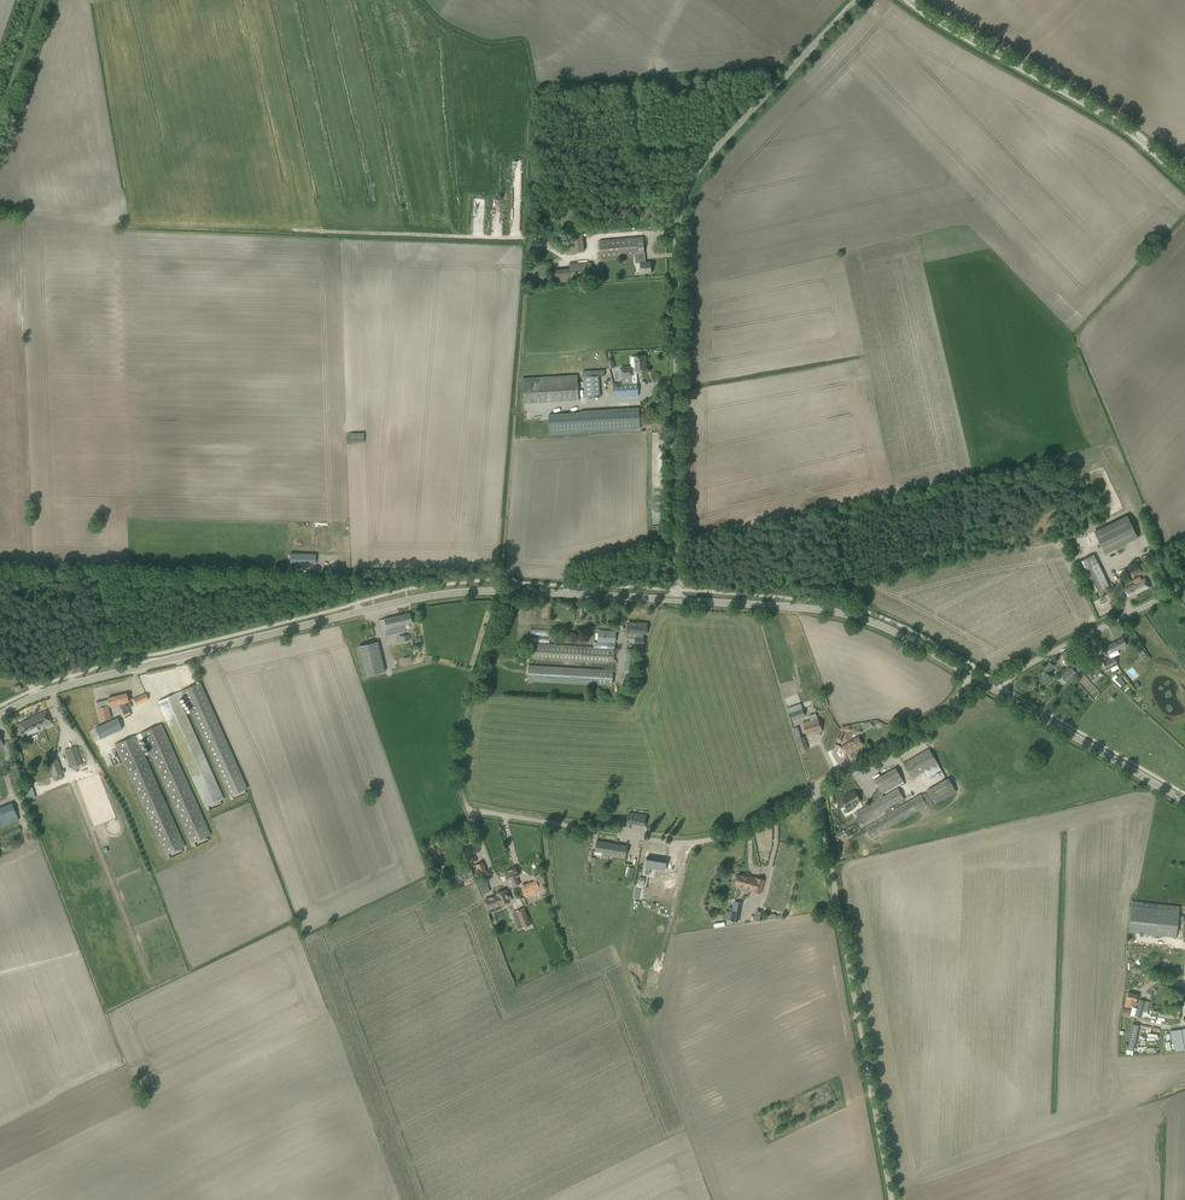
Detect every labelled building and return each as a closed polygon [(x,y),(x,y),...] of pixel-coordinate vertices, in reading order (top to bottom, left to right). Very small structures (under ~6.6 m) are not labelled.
[(566,232),(568,252),(584,251),(582,230),(566,232)] [(601,259),(634,256),(635,263),(640,263),(641,274),(652,273),(651,262),(646,262),(643,237),(637,237),(637,236),(599,240),(601,259)] [(570,263),(570,268),(550,270),(551,283),(593,279),(591,261),(570,263)] [(529,278),(534,283),(542,284),(549,279),(549,271),(544,265),(536,264),(530,269),(529,278)] [(613,383),(614,398),(638,396),(637,382),(633,382),(632,371),(635,371),(646,371),(645,355),(631,356),(631,366),(621,367),(622,382),(613,383)] [(600,396),(598,376),(605,375),(604,369),(583,371),(584,397),(600,396)] [(522,377),(524,403),(579,400),(577,374),(522,377)] [(582,431),(640,428),(640,422),(644,422),(643,408),(639,408),(639,407),(580,411),(580,412),(549,414),(550,435),(582,433),(582,431)] [(351,433),(351,443),(364,442),(364,432),(351,433)] [(1094,531),(1105,554),(1138,538),(1127,515),(1094,531)] [(290,554),(290,564),(315,565),(315,555),(306,554),(294,554),(293,554),(290,554)] [(1109,586),(1093,554),(1077,562),(1092,594),(1109,586)] [(1131,571),(1134,576),(1142,572),(1139,567),(1131,571)] [(1134,583),(1124,589),(1129,598),(1142,591),(1141,590),(1145,588),(1145,589),(1150,586),(1145,577),(1141,579),(1139,576),(1132,580),(1134,583)] [(404,624),(412,622),(410,613),(380,620),(383,636),(406,631),(404,624)] [(636,644),(635,650),(642,651),(643,644),(645,644),(645,637),(643,637),(643,633),(647,634),(647,623),(628,622),(628,632),(637,633),(637,636),(635,636),(634,644),(636,644)] [(530,643),(529,659),(608,664),(614,664),(615,637),(616,631),(599,630),(598,642),(594,642),(594,647),(530,643)] [(398,636),(400,642),(410,640),(409,633),(398,636)] [(1110,658),(1103,662),(1105,668),(1106,670),(1117,664),(1113,657),(1119,654),(1117,650),(1126,645),(1125,643),(1123,638),(1104,647),(1108,654),(1110,658)] [(384,671),(377,642),(358,646),(366,676),(384,671)] [(625,662),(634,662),(634,649),(626,648),(625,662)] [(1039,681),(1047,685),(1052,676),(1049,674),(1054,665),(1050,662),(1041,676),(1042,677),(1039,681)] [(614,664),(608,664),(607,670),(529,665),(528,681),(612,686),(614,664)] [(1061,676),(1066,682),(1076,673),(1071,667),(1061,676)] [(1126,684),(1115,674),(1111,679),(1121,688),(1126,684)] [(198,683),(182,691),(183,695),(218,772),(229,796),(245,789),(234,765),(198,683)] [(183,695),(182,691),(158,701),(205,807),(224,798),(179,697),(183,695)] [(147,696),(145,694),(134,699),(136,705),(148,700),(147,698),(148,697),(147,696)] [(125,702),(128,701),(127,697),(119,698),(119,695),(108,698),(110,707),(116,705),(116,704),(119,704),(124,715),(130,712),(125,702)] [(97,708),(100,721),(111,719),(108,705),(97,708)] [(789,713),(792,720),(805,716),(802,708),(789,713)] [(24,732),(26,731),(27,735),(39,730),(37,727),(51,720),(46,710),(31,717),(32,717),(20,723),(24,732)] [(802,722),(805,729),(807,735),(817,731),(817,732),(822,731),(817,717),(815,713),(809,715),(810,720),(802,722)] [(95,727),(100,739),(122,729),(117,717),(95,727)] [(161,723),(140,732),(143,738),(190,844),(211,834),(161,723)] [(836,740),(841,742),(845,731),(851,730),(849,725),(841,727),(836,740)] [(143,738),(140,732),(114,744),(164,855),(185,846),(138,740),(143,738)] [(797,738),(801,751),(808,748),(804,736),(797,738)] [(840,747),(845,755),(863,744),(858,736),(840,747)] [(64,750),(70,768),(82,764),(76,746),(64,750)] [(937,763),(932,754),(929,748),(903,763),(912,778),(937,763)] [(57,759),(48,762),(53,776),(61,773),(57,759)] [(879,798),(856,812),(871,837),(927,805),(928,808),(934,805),(926,792),(921,795),(920,793),(892,810),(890,807),(904,799),(898,788),(905,784),(895,768),(874,780),(882,793),(878,796),(879,798)] [(926,790),(934,804),(956,791),(948,777),(940,782),(926,790)] [(844,807),(847,812),(854,808),(852,805),(860,800),(855,791),(842,798),(846,805),(844,807)] [(18,821),(11,803),(0,806),(0,827),(18,821)] [(627,822),(645,826),(647,815),(629,812),(627,822)] [(8,837),(21,832),(19,826),(6,832),(8,837)] [(601,857),(608,859),(609,855),(625,858),(627,846),(597,841),(595,851),(602,852),(601,857)] [(650,856),(648,866),(668,869),(670,859),(650,856)] [(487,871),(483,862),(475,865),(479,874),(487,871)] [(459,875),(461,881),(473,876),(469,866),(452,872),(454,877),(459,875)] [(519,876),(515,867),(504,871),(509,883),(512,882),(515,887),(520,885),(516,877),(519,876)] [(670,868),(667,886),(675,888),(678,870),(670,868)] [(522,884),(525,893),(534,889),(535,893),(544,889),(539,874),(533,877),(534,881),(526,884),(526,883),(522,884)] [(735,882),(735,881),(735,884),(744,887),(743,889),(745,890),(746,891),(747,891),(749,891),(749,890),(752,890),(752,891),(761,893),(765,880),(756,877),(755,877),(747,875),(747,876),(743,875),(737,874),(737,876),(736,876),(737,876),(736,876),(735,877),(735,878),(734,879),(734,880),(734,881),(734,882),(735,882)] [(497,895),(485,899),(488,909),(490,913),(496,911),(494,907),(500,905),(501,905),(510,902),(510,901),(511,900),(509,895),(508,895),(506,890),(496,893),(497,895)] [(733,901),(729,920),(737,922),(741,902),(733,901)] [(1132,901),(1128,932),(1176,937),(1179,912),(1180,906),(1162,904),(1132,901)] [(530,925),(524,908),(517,911),(520,919),(516,920),(519,929),(530,925)] [(1154,954),(1168,957),(1170,948),(1155,945),(1154,954)] [(1125,1006),(1129,1007),(1130,1005),(1135,1006),(1138,995),(1128,992),(1125,1006)] [(1140,999),(1136,1015),(1141,1016),(1145,1001),(1140,999)] [(1127,1049),(1133,1050),(1139,1025),(1132,1023),(1127,1049)] [(1169,1030),(1172,1051),(1184,1049),(1184,1028),(1169,1030)]
